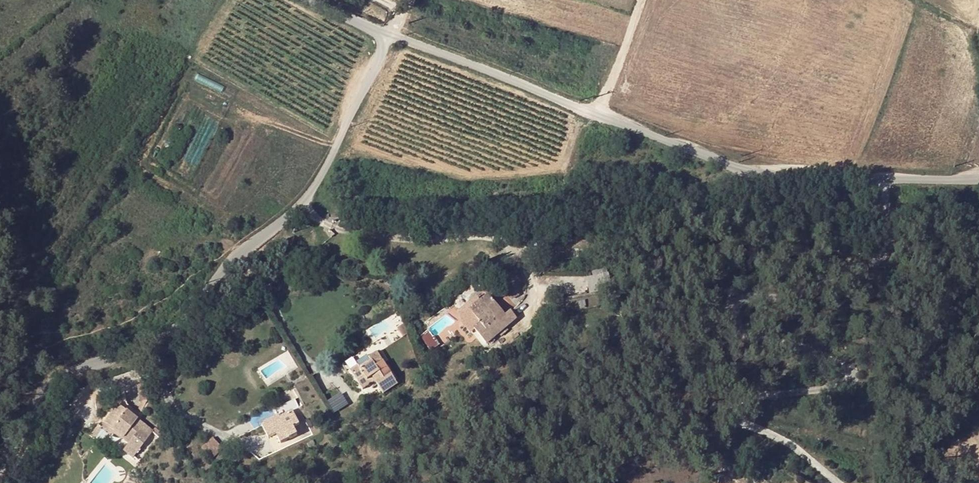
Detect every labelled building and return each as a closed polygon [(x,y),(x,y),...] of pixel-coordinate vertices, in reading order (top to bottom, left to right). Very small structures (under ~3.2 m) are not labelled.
[(496,301),(516,305),(520,286),(500,282),(496,301)] [(450,312),(482,347),(514,318),(506,309),(498,317),(474,291),(450,312)] [(348,365),(361,389),(373,382),(380,395),(395,386),(375,350),(348,365)] [(312,425),(300,392),(291,398),(296,405),(297,405),(302,413),(293,419),(302,432),(312,425)] [(341,394),(327,400),(332,412),(346,406),(341,394)] [(286,424),(293,419),(302,413),(297,405),(296,405),(280,416),(286,424)] [(138,423),(153,432),(158,425),(143,415),(138,423)] [(153,432),(138,423),(130,417),(118,434),(129,442),(139,450),(136,454),(143,459),(156,443),(149,438),(153,432)] [(149,438),(156,443),(160,438),(153,432),(149,438)] [(129,442),(118,434),(113,441),(123,449),(129,442)] [(169,445),(160,438),(156,443),(165,449),(169,445)] [(140,463),(136,468),(145,475),(149,470),(140,463)]
